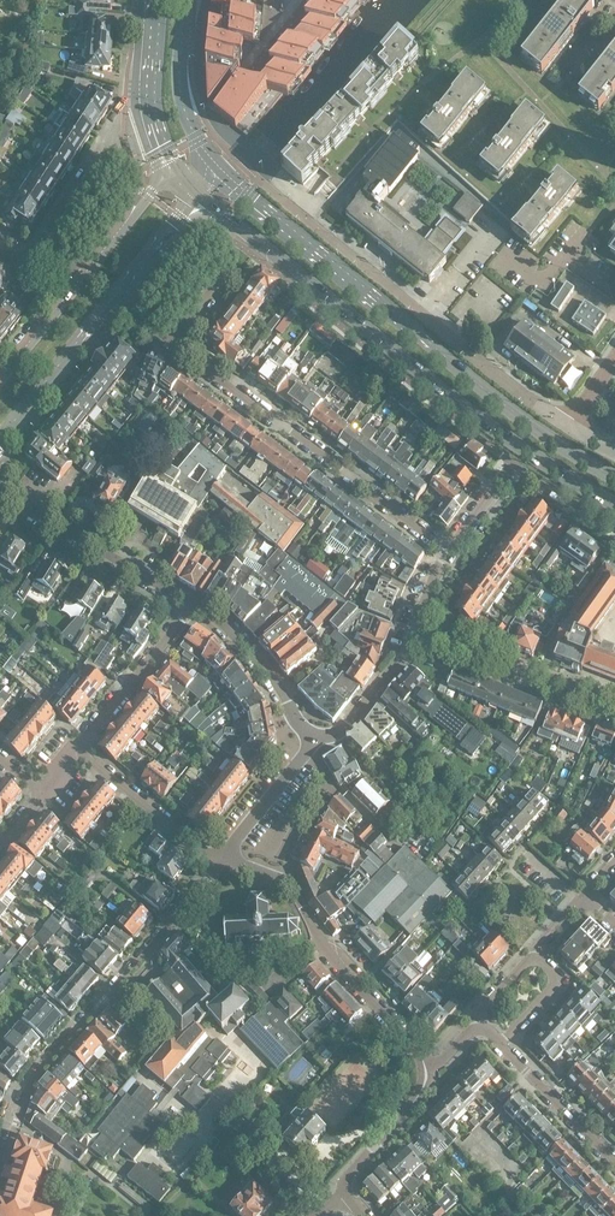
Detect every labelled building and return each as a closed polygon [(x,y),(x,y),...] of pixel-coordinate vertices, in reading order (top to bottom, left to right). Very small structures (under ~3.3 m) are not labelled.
[(84,2),(77,1),(76,9),(88,10),(89,1),(95,1),(95,2),(109,4),(110,2),(114,3),(114,0),(85,0),(84,2)] [(207,60),(209,107),(213,110),(236,128),(269,89),(288,94),(297,83),(302,85),(312,73),(307,72),(326,48),(333,39),(338,40),(347,28),(343,27),(365,0),(213,0),(207,60)] [(522,58),(542,74),(587,18),(589,15),(571,0),(569,0),(567,2),(522,58)] [(68,8),(68,16),(82,18),(88,18),(88,10),(76,9),(68,8)] [(82,18),(80,35),(86,35),(110,37),(112,22),(104,21),(104,19),(88,18),(82,18)] [(86,35),(84,51),(109,53),(110,47),(111,46),(111,40),(110,39),(110,37),(86,35)] [(397,38),(282,167),(325,205),(399,122),(515,226),(512,231),(531,247),(577,192),(558,176),(541,196),(530,187),(510,169),(546,126),(526,110),(492,152),(461,124),(486,94),(467,78),(446,104),(408,71),(419,59),(397,38)] [(579,95),(599,111),(614,91),(614,50),(579,95)] [(84,51),(84,60),(81,60),(80,67),(70,64),(68,71),(85,76),(86,69),(100,70),(100,68),(108,69),(109,53),(84,51)] [(34,61),(29,71),(39,77),(42,72),(48,74),(50,65),(34,61)] [(29,71),(21,86),(24,87),(25,88),(31,91),(39,77),(29,71)] [(19,80),(12,78),(10,87),(17,88),(19,80)] [(82,94),(77,102),(102,119),(107,111),(104,110),(111,99),(102,94),(100,97),(89,90),(90,86),(76,82),(75,89),(82,94)] [(31,91),(25,88),(17,101),(23,106),(28,97),(36,101),(38,97),(31,91)] [(62,112),(91,131),(94,125),(97,126),(102,119),(77,102),(71,111),(63,105),(59,110),(62,112)] [(11,110),(2,129),(14,134),(23,115),(11,110)] [(64,121),(59,129),(84,146),(89,138),(87,137),(91,131),(62,112),(59,118),(64,121)] [(51,135),(48,141),(73,158),(77,152),(79,153),(84,146),(59,129),(54,137),(51,135)] [(401,138),(372,173),(365,182),(366,183),(372,188),(366,196),(364,195),(363,196),(363,195),(357,202),(356,203),(357,204),(355,207),(347,216),(350,218),(349,219),(380,244),(383,247),(381,250),(387,255),(389,252),(424,280),(425,279),(430,282),(446,262),(441,258),(449,248),(462,232),(446,219),(426,245),(409,231),(410,230),(379,205),(420,154),(401,138)] [(47,148),(42,156),(66,172),(71,165),(69,164),(73,158),(48,141),(44,146),(47,148)] [(36,153),(27,166),(35,171),(55,185),(59,178),(61,180),(66,172),(42,156),(36,153)] [(29,174),(24,183),(48,199),(53,192),(51,191),(55,185),(35,171),(32,176),(29,174)] [(21,193),(17,198),(38,212),(41,206),(43,207),(48,199),(24,183),(18,192),(21,193)] [(467,194),(453,211),(469,224),(483,207),(467,194)] [(8,212),(5,216),(14,222),(17,218),(29,226),(30,223),(31,223),(34,219),(33,219),(38,212),(17,198),(14,203),(12,201),(6,211),(8,212)] [(2,292),(3,296),(9,294),(7,289),(11,273),(3,271),(4,269),(2,269),(3,266),(0,265),(0,291),(2,292)] [(253,281),(254,282),(270,295),(279,283),(262,269),(253,281)] [(23,289),(30,287),(21,275),(18,276),(23,289)] [(270,295),(254,282),(245,293),(261,306),(270,295)] [(567,284),(552,307),(560,312),(576,289),(567,284)] [(245,293),(236,305),(252,318),(261,306),(245,293)] [(0,300),(0,315),(15,327),(20,321),(18,319),(19,317),(19,316),(24,310),(10,299),(9,294),(3,296),(4,298),(1,299),(0,300)] [(293,303),(289,300),(285,306),(288,309),(293,303)] [(586,302),(573,321),(595,336),(608,316),(586,302)] [(236,305),(227,316),(248,332),(253,327),(257,321),(252,318),(236,305)] [(3,337),(8,331),(10,333),(15,327),(0,315),(0,335),(3,337)] [(227,316),(218,327),(235,340),(239,335),(243,338),(248,332),(227,316)] [(275,317),(266,328),(271,332),(280,321),(275,317)] [(287,317),(276,330),(276,331),(282,335),(292,321),(287,317)] [(574,359),(525,322),(506,347),(555,384),(574,359)] [(338,340),(317,323),(310,332),(330,349),(338,340)] [(239,349),(232,344),(235,340),(218,327),(209,338),(217,343),(213,348),(225,357),(226,356),(243,369),(254,355),(246,349),(242,346),(239,349)] [(266,329),(260,337),(265,341),(271,332),(266,328),(266,329),(267,329),(266,329)] [(281,342),(277,338),(273,343),(278,347),(281,342)] [(114,340),(103,354),(124,371),(135,357),(127,350),(123,346),(122,347),(114,340)] [(256,352),(263,344),(258,340),(253,346),(254,346),(252,348),(256,352)] [(328,353),(347,368),(356,357),(337,342),(328,353)] [(272,361),(257,381),(267,388),(278,374),(282,368),(285,365),(289,359),(280,352),(279,351),(272,361)] [(103,354),(94,366),(95,367),(114,382),(124,371),(103,354)] [(143,355),(137,368),(143,371),(149,358),(143,355)] [(263,363),(258,359),(247,374),(257,381),(272,361),(268,357),(263,363)] [(172,368),(151,359),(139,387),(145,389),(144,390),(153,393),(161,382),(162,382),(172,368)] [(304,362),(301,366),(310,372),(313,368),(304,362)] [(278,374),(267,388),(277,396),(292,375),(294,372),(285,365),(282,368),(278,374)] [(86,378),(107,395),(116,384),(114,382),(95,367),(91,371),(88,371),(85,375),(86,378)] [(169,397),(184,377),(172,368),(162,382),(161,382),(153,393),(158,395),(161,391),(169,397)] [(292,375),(277,396),(286,403),(302,383),(292,375)] [(194,385),(184,377),(169,397),(175,401),(170,408),(167,406),(164,411),(170,417),(173,412),(179,404),(194,385)] [(76,389),(76,390),(97,407),(107,395),(86,378),(82,383),(79,383),(76,386),(76,389)] [(303,384),(302,383),(286,403),(288,404),(300,414),(315,393),(311,389),(306,395),(298,389),(303,384)] [(204,392),(194,385),(179,404),(184,408),(189,403),(193,406),(204,392)] [(345,394),(338,388),(333,394),(340,400),(345,394)] [(67,401),(88,419),(97,407),(76,390),(72,395),(69,394),(66,398),(67,401)] [(327,397),(318,390),(315,393),(300,414),(309,420),(327,397)] [(147,400),(137,392),(134,397),(144,404),(147,400)] [(213,399),(204,392),(193,406),(198,410),(193,415),(198,419),(213,399)] [(349,397),(345,394),(340,400),(344,403),(349,397)] [(328,397),(327,397),(309,420),(319,428),(338,403),(333,400),(330,404),(326,400),(328,397)] [(414,404),(404,397),(399,404),(408,411),(414,404)] [(140,405),(132,398),(128,403),(136,409),(140,405)] [(223,406),(213,399),(198,419),(203,423),(207,417),(212,421),(223,406)] [(58,412),(57,413),(79,430),(88,419),(67,401),(63,406),(60,406),(57,409),(58,412)] [(338,403),(319,428),(329,435),(339,421),(335,417),(339,411),(340,412),(342,409),(337,405),(338,404),(338,403)] [(344,424),(339,421),(329,435),(339,443),(349,429),(365,407),(360,404),(344,424)] [(414,404),(408,411),(418,419),(423,411),(414,404)] [(232,413),(223,406),(212,421),(217,424),(213,430),(217,433),(232,413)] [(159,417),(147,407),(134,423),(147,433),(159,417)] [(131,415),(124,409),(121,413),(128,419),(131,415)] [(423,411),(418,419),(427,426),(432,419),(423,411)] [(178,416),(173,412),(170,417),(174,420),(178,416)] [(47,421),(48,424),(70,442),(79,430),(57,413),(53,418),(51,417),(47,421)] [(242,420),(232,413),(217,433),(222,437),(227,432),(231,435),(242,420)] [(354,433),(349,429),(339,443),(338,444),(348,452),(371,420),(366,417),(360,425),(354,433)] [(374,417),(371,421),(348,452),(357,459),(369,443),(364,440),(378,420),(374,417)] [(432,419),(427,426),(436,434),(442,426),(432,419)] [(123,426),(116,420),(113,424),(121,430),(123,426)] [(236,438),(228,449),(233,452),(237,448),(252,428),(242,420),(231,435),(236,438)] [(39,436),(56,450),(62,443),(66,446),(70,442),(48,424),(44,429),(41,429),(38,433),(39,436)] [(197,430),(192,426),(188,432),(192,436),(197,430)] [(442,426),(436,434),(445,441),(451,434),(442,426)] [(262,435),(252,428),(237,448),(241,451),(246,446),(251,450),(262,435)] [(369,443),(357,459),(367,466),(391,433),(392,432),(387,429),(380,440),(379,439),(373,447),(369,443)] [(114,438),(107,432),(102,437),(111,443),(114,438)] [(397,437),(391,433),(367,466),(376,473),(393,452),(388,449),(397,437)] [(262,435),(251,450),(253,452),(259,456),(255,462),(257,463),(250,471),(245,467),(240,474),(249,480),(275,445),(264,437),(262,435)] [(462,442),(453,435),(449,439),(459,447),(462,442)] [(56,450),(39,436),(35,440),(33,440),(31,443),(31,445),(25,453),(26,457),(57,482),(72,463),(56,450)] [(212,441),(208,437),(203,445),(207,448),(212,441)] [(473,442),(461,458),(477,471),(486,459),(480,454),(483,450),(473,442)] [(104,450),(95,444),(92,449),(101,455),(104,450)] [(396,455),(393,452),(376,473),(386,480),(407,452),(410,448),(404,444),(396,455)] [(154,483),(147,478),(142,486),(137,493),(128,509),(129,509),(160,528),(157,533),(165,538),(168,533),(178,539),(189,521),(191,522),(199,510),(210,493),(218,480),(218,481),(227,467),(200,445),(176,473),(163,465),(157,475),(158,476),(154,483)] [(222,448),(217,445),(212,452),(216,455),(222,448)] [(274,467),(285,453),(275,445),(249,480),(255,486),(267,470),(266,469),(269,464),(274,467)] [(413,456),(407,452),(386,480),(396,488),(411,467),(412,466),(408,462),(413,456)] [(230,456),(226,453),(222,460),(225,463),(230,456)] [(295,460),(285,453),(274,467),(279,471),(275,476),(280,480),(295,460)] [(238,466),(229,459),(226,463),(225,463),(235,471),(238,466)] [(293,482),(304,467),(295,460),(280,480),(284,484),(288,478),(293,482)] [(416,471),(411,467),(396,488),(405,495),(428,464),(424,461),(416,471)] [(429,464),(428,464),(405,495),(415,503),(427,487),(421,483),(427,475),(429,476),(436,467),(430,462),(429,464)] [(93,467),(90,464),(84,472),(87,475),(93,467)] [(104,469),(97,464),(89,475),(95,480),(104,469)] [(315,475),(304,467),(293,482),(298,485),(292,493),(298,498),(304,489),(315,475)] [(460,468),(452,478),(460,484),(464,487),(472,478),(460,468)] [(453,505),(460,497),(454,492),(460,484),(452,478),(442,471),(430,487),(448,501),(453,505)] [(315,475),(304,489),(310,493),(296,510),(291,506),(288,511),(298,518),(326,481),(316,473),(315,475)] [(220,483),(218,481),(218,480),(210,493),(259,533),(279,550),(283,553),(304,525),(263,495),(252,508),(226,488),(227,486),(221,481),(220,483)] [(96,493),(94,497),(95,500),(97,501),(96,503),(97,504),(96,505),(97,507),(101,509),(103,509),(104,508),(110,511),(115,504),(118,506),(129,488),(119,482),(117,485),(109,481),(101,493),(99,492),(96,493)] [(298,518),(302,521),(319,499),(324,503),(336,488),(326,481),(298,518)] [(142,486),(135,482),(131,489),(137,493),(142,486)] [(274,489),(267,484),(262,491),(268,495),(272,491),(274,489)] [(319,521),(323,524),(345,495),(336,488),(324,503),(321,507),(326,511),(319,521)] [(281,498),(272,491),(268,495),(278,503),(281,498)] [(447,526),(465,503),(469,498),(462,494),(460,497),(453,505),(448,501),(435,517),(447,526)] [(345,495),(323,524),(318,531),(323,534),(338,514),(343,517),(355,502),(345,495)] [(365,509),(355,502),(343,517),(348,521),(334,539),(339,543),(365,509)] [(544,525),(554,532),(560,537),(568,525),(562,521),(556,528),(547,521),(552,515),(550,513),(552,510),(551,508),(548,506),(545,506),(543,508),(534,502),(534,503),(532,502),(528,507),(530,508),(526,512),(544,525)] [(374,517),(365,509),(339,543),(344,547),(352,536),(354,532),(359,536),(374,517)] [(179,546),(164,572),(179,581),(190,564),(187,562),(193,553),(195,549),(192,547),(207,522),(206,522),(209,516),(199,510),(191,522),(192,523),(181,540),(190,545),(188,550),(181,546),(179,546)] [(525,511),(517,522),(518,523),(536,536),(544,525),(526,512),(525,511)] [(357,559),(360,555),(384,524),(374,517),(359,536),(364,540),(352,556),(357,559)] [(514,527),(509,533),(528,547),(536,536),(518,523),(515,528),(514,527)] [(393,531),(384,524),(360,555),(365,558),(376,544),(381,547),(393,531)] [(381,568),(384,564),(404,539),(393,531),(381,547),(387,551),(377,565),(381,568)] [(552,548),(560,537),(554,532),(553,533),(546,543),(552,548)] [(568,555),(575,560),(589,539),(582,533),(580,535),(576,532),(561,553),(566,557),(568,555)] [(506,540),(503,544),(520,557),(528,547),(509,533),(505,539),(506,540)] [(0,555),(0,566),(10,572),(8,574),(15,579),(20,570),(14,567),(25,547),(10,538),(0,555)] [(404,539),(384,564),(389,567),(396,557),(402,562),(414,546),(404,539)] [(589,539),(575,560),(582,565),(580,567),(586,571),(601,550),(596,547),(597,545),(589,539)] [(303,551),(294,544),(287,553),(297,560),(303,551)] [(498,548),(494,554),(512,568),(520,557),(503,544),(499,549),(498,548)] [(539,555),(540,555),(544,559),(552,548),(547,544),(539,555)] [(424,554),(414,546),(402,562),(408,566),(399,579),(407,584),(424,554)] [(283,553),(279,550),(267,564),(265,568),(258,576),(255,574),(248,584),(247,584),(230,612),(245,626),(264,606),(261,603),(268,597),(274,590),(283,579),(276,573),(277,572),(289,558),(283,553)] [(550,569),(553,565),(560,554),(554,550),(544,564),(550,569)] [(312,557),(305,552),(299,560),(307,565),(312,557)] [(187,562),(190,564),(179,581),(203,595),(213,579),(214,579),(221,569),(214,564),(213,565),(193,553),(187,562)] [(490,561),(487,566),(505,579),(512,568),(494,554),(489,560),(490,561)] [(540,555),(532,566),(537,569),(544,559),(540,555)] [(206,597),(211,600),(218,605),(236,577),(242,567),(230,558),(206,597)] [(283,579),(274,590),(281,595),(280,596),(298,611),(304,604),(317,615),(327,605),(335,595),(289,558),(277,572),(276,573),(283,579)] [(330,571),(315,559),(308,569),(323,581),(330,571)] [(26,575),(13,595),(22,600),(30,587),(33,589),(34,588),(48,597),(52,591),(53,592),(65,571),(49,561),(37,582),(26,575)] [(482,570),(478,576),(502,593),(510,582),(505,579),(487,566),(483,571),(482,570)] [(563,628),(556,646),(558,647),(553,659),(563,663),(581,670),(583,668),(614,680),(614,650),(604,645),(603,647),(597,645),(593,633),(614,603),(614,573),(606,566),(571,615),(574,617),(566,628),(563,627),(563,628)] [(585,572),(575,586),(581,591),(591,577),(585,572)] [(386,606),(392,608),(396,599),(399,600),(404,587),(392,580),(392,579),(383,574),(381,579),(374,596),(374,597),(387,602),(386,606)] [(475,583),(471,587),(494,604),(502,593),(478,576),(473,582),(475,583)] [(537,576),(532,583),(538,587),(543,580),(537,576)] [(236,577),(218,605),(230,612),(247,584),(236,577)] [(334,589),(337,586),(330,581),(327,585),(334,589)] [(531,583),(525,592),(531,597),(537,588),(538,588),(538,587),(532,583),(531,583)] [(337,586),(334,589),(334,590),(344,598),(349,592),(339,584),(337,586)] [(69,585),(59,597),(64,601),(74,589),(69,585)] [(82,614),(63,638),(72,646),(92,613),(93,614),(105,595),(100,592),(100,590),(91,585),(85,595),(78,590),(67,606),(86,610),(86,609),(87,609),(84,615),(82,614)] [(462,596),(464,598),(481,611),(486,614),(494,604),(471,587),(470,586),(462,596)] [(374,596),(369,594),(365,604),(370,606),(367,612),(391,621),(393,615),(384,612),(386,606),(387,602),(374,597),(374,596)] [(317,615),(309,623),(313,627),(317,631),(326,621),(337,631),(330,638),(338,644),(332,651),(336,654),(340,657),(342,653),(344,650),(345,649),(350,643),(339,634),(338,633),(359,611),(349,606),(335,595),(327,605),(317,615)] [(264,606),(245,626),(260,642),(272,632),(266,625),(278,612),(268,603),(271,600),(268,597),(261,603),(264,606)] [(481,611),(464,598),(460,602),(459,602),(455,607),(456,608),(455,609),(465,616),(464,617),(464,620),(468,622),(470,622),(471,620),(473,622),(481,611)] [(101,616),(96,625),(108,633),(111,629),(115,631),(129,609),(125,607),(125,606),(115,599),(104,618),(101,616)] [(280,614),(287,620),(297,612),(298,611),(290,605),(280,614)] [(514,607),(508,614),(513,618),(519,610),(514,607)] [(4,608),(0,614),(0,616),(7,621),(12,614),(4,608)] [(381,657),(388,637),(392,625),(361,612),(359,611),(339,634),(350,643),(345,649),(359,659),(372,667),(376,669),(380,657),(381,657)] [(272,632),(260,642),(260,643),(271,656),(279,649),(275,644),(294,627),(293,626),(299,621),(296,617),(299,615),(297,612),(287,620),(272,632)] [(126,633),(121,641),(132,647),(127,655),(133,659),(151,637),(150,636),(157,625),(152,622),(137,613),(126,632),(126,633)] [(513,618),(508,614),(503,622),(507,626),(513,618)] [(510,626),(507,633),(509,638),(514,640),(511,648),(532,656),(541,636),(546,638),(547,638),(556,625),(556,624),(552,621),(551,622),(550,623),(549,623),(544,631),(537,628),(534,629),(533,632),(524,628),(525,626),(523,621),(516,618),(510,626)] [(51,626),(43,620),(37,628),(45,633),(51,626)] [(491,636),(497,640),(506,628),(499,623),(491,636)] [(216,640),(197,627),(180,647),(185,651),(182,655),(192,662),(194,658),(200,662),(203,658),(216,640)] [(279,649),(271,656),(279,666),(309,642),(319,633),(317,631),(313,627),(304,635),(301,632),(279,649)] [(44,636),(35,630),(30,638),(39,644),(44,636)] [(89,636),(82,632),(73,647),(80,651),(89,636)] [(108,644),(102,640),(95,653),(100,656),(108,644)] [(203,658),(204,659),(212,668),(226,650),(216,640),(203,658)] [(309,642),(279,666),(287,675),(316,650),(309,642)] [(100,657),(95,664),(107,672),(115,659),(110,656),(115,649),(108,644),(100,656),(100,657)] [(20,648),(12,659),(18,663),(26,652),(20,648)] [(344,650),(342,653),(347,656),(356,663),(353,668),(370,679),(376,670),(376,669),(372,667),(359,659),(345,649),(344,650)] [(226,650),(212,668),(221,677),(236,661),(226,650)] [(12,659),(3,669),(10,674),(18,664),(18,663),(12,659)] [(74,667),(71,671),(75,674),(97,692),(106,681),(101,677),(106,672),(107,672),(95,664),(89,660),(84,665),(87,667),(82,674),(74,667)] [(170,661),(162,670),(186,689),(194,680),(170,661)] [(236,661),(221,677),(214,685),(219,692),(224,688),(230,684),(238,678),(245,673),(236,661)] [(321,669),(298,690),(315,709),(333,723),(360,687),(346,677),(342,675),(341,676),(329,667),(324,673),(321,669)] [(410,667),(389,692),(413,712),(418,706),(431,717),(430,718),(462,744),(460,746),(473,756),(486,741),(475,732),(459,718),(463,713),(455,707),(451,712),(427,693),(432,687),(423,680),(424,678),(410,667)] [(345,668),(341,674),(342,675),(346,677),(360,687),(363,689),(370,679),(353,668),(350,672),(345,668)] [(442,681),(439,689),(438,692),(444,697),(448,687),(461,692),(468,675),(455,669),(449,684),(442,681)] [(153,681),(170,695),(172,694),(173,695),(172,696),(177,700),(186,689),(162,670),(153,681)] [(230,684),(224,688),(232,699),(239,694),(253,684),(245,673),(238,678),(230,684)] [(75,674),(66,684),(88,702),(97,692),(75,674)] [(194,680),(186,689),(201,701),(212,688),(206,682),(202,678),(199,674),(194,680)] [(468,675),(461,692),(473,697),(480,680),(468,675)] [(480,680),(473,697),(486,702),(493,685),(480,680)] [(170,695),(153,681),(143,693),(167,712),(180,723),(184,719),(192,711),(177,700),(172,696),(173,695),(172,694),(170,695)] [(64,700),(80,713),(88,702),(66,684),(57,695),(64,700)] [(197,730),(203,734),(211,727),(220,720),(237,711),(241,709),(254,700),(261,694),(253,684),(239,694),(232,699),(215,712),(208,719),(197,730)] [(493,685),(486,702),(498,708),(505,690),(493,685)] [(505,690),(498,708),(511,713),(518,695),(505,690)] [(389,692),(381,701),(423,739),(413,753),(406,747),(398,759),(416,773),(442,737),(433,730),(434,730),(389,692)] [(6,716),(1,711),(11,698),(7,694),(2,701),(0,703),(0,723),(6,716)] [(28,694),(25,698),(31,704),(35,700),(28,694)] [(254,700),(241,709),(243,713),(239,716),(241,721),(253,714),(269,705),(261,694),(254,700)] [(141,695),(133,706),(151,721),(159,710),(141,695)] [(518,695),(511,713),(523,718),(531,700),(518,695)] [(59,703),(53,709),(71,724),(80,713),(64,700),(60,704),(59,703)] [(531,700),(523,718),(536,723),(543,706),(531,700)] [(39,702),(30,713),(32,714),(48,727),(57,717),(39,702)] [(253,714),(241,721),(243,730),(243,731),(248,730),(250,729),(273,724),(269,705),(253,714)] [(133,706),(124,716),(141,730),(146,724),(147,725),(151,721),(133,706)] [(195,707),(192,711),(184,719),(189,723),(200,712),(195,707)] [(397,727),(377,707),(365,724),(380,739),(392,728),(394,730),(397,727)] [(14,710),(11,714),(18,720),(21,716),(14,710)] [(200,712),(189,723),(190,724),(197,731),(197,730),(208,719),(200,712)] [(562,716),(551,712),(544,729),(540,728),(537,736),(551,741),(554,734),(562,716)] [(25,719),(22,723),(40,738),(48,727),(32,714),(30,713),(25,719)] [(19,729),(15,735),(31,748),(40,738),(22,723),(18,720),(11,714),(8,718),(18,727),(19,729)] [(116,726),(132,739),(134,741),(142,731),(141,730),(124,716),(116,726)] [(573,721),(562,716),(554,734),(551,741),(556,744),(559,736),(562,738),(565,731),(568,732),(573,721)] [(565,731),(562,738),(560,745),(559,746),(566,749),(569,740),(576,743),(580,736),(586,738),(590,728),(573,721),(568,732),(565,731)] [(160,722),(157,726),(164,732),(167,728),(160,722)] [(243,731),(224,730),(223,734),(226,735),(241,738),(250,739),(276,743),(273,724),(250,729),(248,730),(243,731)] [(348,737),(348,740),(368,760),(370,762),(376,756),(376,757),(380,753),(379,753),(381,751),(379,749),(373,743),(377,740),(361,724),(348,737)] [(599,724),(598,724),(592,740),(599,743),(598,745),(603,747),(604,745),(611,747),(614,736),(614,730),(599,724)] [(116,726),(108,736),(126,751),(130,746),(128,745),(132,739),(116,726)] [(164,732),(157,726),(154,730),(160,736),(164,732)] [(211,727),(203,734),(208,739),(216,734),(211,727)] [(493,728),(489,733),(502,743),(516,754),(519,749),(493,728)] [(210,741),(211,741),(216,745),(223,736),(224,737),(226,735),(223,734),(224,730),(224,729),(210,741)] [(13,733),(5,744),(23,758),(31,748),(15,735),(13,733)] [(108,736),(99,746),(117,761),(126,751),(108,736)] [(155,742),(149,736),(145,740),(152,746),(155,742)] [(223,736),(216,745),(232,758),(253,774),(261,763),(254,758),(241,747),(236,744),(234,744),(232,747),(222,739),(224,737),(223,736)] [(236,744),(241,747),(254,758),(261,763),(276,743),(250,739),(241,738),(236,744)] [(502,743),(486,764),(502,777),(507,770),(518,755),(516,754),(502,743)] [(349,762),(342,750),(324,761),(341,788),(342,786),(352,796),(375,818),(376,817),(382,822),(392,811),(387,806),(390,803),(361,774),(362,773),(353,759),(349,762)] [(168,763),(171,766),(181,755),(177,752),(168,763)] [(135,753),(132,757),(139,762),(142,758),(135,753)] [(184,758),(181,755),(171,766),(176,770),(184,758)] [(518,755),(507,770),(515,776),(515,775),(514,774),(524,760),(518,755)] [(139,762),(132,757),(129,761),(135,766),(139,762)] [(220,764),(213,759),(210,763),(217,769),(220,764)] [(233,762),(224,773),(242,788),(251,776),(233,762)] [(157,763),(142,781),(142,785),(145,788),(150,787),(153,789),(167,772),(157,763)] [(207,767),(214,773),(217,769),(210,763),(207,767)] [(595,765),(590,777),(595,780),(601,768),(595,765)] [(193,767),(186,775),(195,782),(198,779),(211,789),(206,796),(224,810),(225,810),(233,800),(232,799),(233,799),(217,786),(215,784),(211,781),(202,774),(201,774),(193,767)] [(395,782),(380,767),(377,769),(399,792),(410,781),(403,774),(395,782)] [(502,778),(500,781),(502,783),(505,785),(508,782),(510,783),(515,776),(507,770),(502,777),(502,778)] [(167,772),(153,789),(157,793),(156,796),(160,799),(163,798),(178,780),(167,772)] [(222,779),(217,786),(233,799),(242,788),(224,773),(220,778),(222,779)] [(609,775),(607,780),(613,784),(614,780),(614,781),(614,778),(609,775)] [(548,785),(538,777),(531,785),(540,793),(548,785)] [(0,786),(0,794),(14,805),(22,795),(4,780),(0,786)] [(89,794),(105,807),(107,809),(116,798),(98,784),(89,794)] [(602,789),(596,785),(593,791),(599,794),(602,789)] [(609,800),(614,804),(614,788),(612,794),(610,793),(607,799),(609,800)] [(532,791),(523,801),(538,815),(547,805),(532,791)] [(193,798),(186,793),(183,797),(190,802),(193,798)] [(5,815),(14,805),(0,794),(0,811),(5,815)] [(89,794),(81,804),(99,819),(103,815),(101,813),(105,807),(89,794)] [(200,803),(197,807),(215,821),(224,810),(206,796),(205,796),(207,797),(202,804),(200,803)] [(183,797),(180,801),(187,807),(190,802),(183,797)] [(341,797),(329,809),(344,824),(350,819),(355,825),(362,818),(341,797)] [(477,797),(472,804),(482,811),(487,805),(477,797)] [(491,807),(495,800),(492,797),(487,804),(491,807)] [(590,797),(587,801),(594,806),(597,801),(590,797)] [(609,800),(606,806),(601,803),(597,808),(603,811),(614,819),(614,804),(609,800)] [(523,801),(514,811),(529,825),(538,815),(523,801)] [(594,806),(587,801),(584,806),(591,810),(594,806)] [(81,804),(73,815),(89,828),(93,822),(95,824),(99,819),(81,804)] [(477,818),(482,811),(472,804),(467,811),(477,818)] [(124,806),(121,811),(127,816),(131,811),(124,806)] [(197,807),(188,818),(206,833),(215,821),(197,807)] [(322,820),(322,821),(347,834),(344,840),(352,843),(354,839),(353,837),(348,834),(349,832),(345,830),(346,826),(344,824),(329,809),(327,813),(321,810),(317,818),(322,820)] [(559,810),(553,817),(562,824),(568,817),(559,810)] [(514,811),(505,821),(520,834),(529,825),(514,811)] [(595,821),(612,835),(614,831),(614,819),(603,811),(595,821)] [(44,813),(36,823),(54,838),(63,828),(44,813)] [(73,815),(64,825),(82,840),(91,829),(89,828),(73,815)] [(109,821),(106,825),(113,831),(116,827),(109,821)] [(344,840),(347,834),(322,821),(311,842),(302,837),(292,858),(301,863),(301,864),(313,870),(317,872),(326,855),(347,866),(353,869),(360,853),(333,840),(336,835),(344,840)] [(505,821),(497,830),(512,844),(520,834),(505,821)] [(595,821),(586,833),(587,833),(603,846),(612,835),(595,821)] [(36,823),(27,834),(46,849),(54,838),(36,823)] [(387,843),(374,830),(368,824),(362,831),(358,827),(353,832),(357,836),(365,844),(365,845),(370,850),(376,855),(375,856),(386,867),(373,881),(370,884),(361,894),(352,903),(347,908),(355,915),(359,910),(367,917),(362,922),(367,927),(372,921),(375,924),(386,912),(410,935),(431,913),(432,915),(452,894),(436,878),(437,877),(405,847),(396,858),(384,846),(387,843)] [(113,831),(106,825),(103,829),(110,835),(113,831)] [(491,826),(482,836),(503,854),(512,844),(497,830),(491,826)] [(603,846),(587,833),(585,835),(578,829),(576,829),(572,834),(572,836),(577,839),(564,853),(580,867),(585,861),(588,863),(596,854),(599,857),(601,856),(603,854),(603,851),(601,849),(603,846)] [(170,842),(156,830),(144,845),(158,857),(152,865),(173,883),(189,863),(168,845),(170,842)] [(46,849),(27,834),(19,844),(37,859),(46,849)] [(457,841),(450,835),(446,842),(452,848),(457,841)] [(63,840),(60,844),(67,849),(70,845),(63,840)] [(465,844),(461,841),(456,848),(460,851),(465,844)] [(100,848),(93,842),(90,846),(97,852),(100,848)] [(442,860),(451,850),(444,843),(434,853),(442,860)] [(482,843),(473,853),(478,858),(493,872),(502,862),(482,843)] [(67,849),(60,844),(57,848),(64,853),(67,849)] [(16,847),(8,857),(26,872),(27,873),(35,862),(16,847)] [(95,855),(90,851),(82,862),(87,865),(95,855)] [(59,859),(52,854),(48,858),(55,864),(59,859)] [(375,856),(361,870),(373,881),(386,867),(375,856)] [(24,888),(31,893),(34,890),(28,884),(29,883),(22,878),(26,872),(8,857),(0,867),(0,868),(18,883),(24,888)] [(478,858),(469,867),(485,881),(493,872),(478,858)] [(313,870),(301,864),(296,873),(309,905),(334,937),(341,930),(333,920),(346,910),(334,895),(333,893),(323,899),(316,884),(311,874),(313,870)] [(466,864),(457,874),(476,891),(485,881),(466,864)] [(48,873),(41,867),(38,871),(45,877),(48,873)] [(10,893),(18,883),(0,868),(0,885),(10,893)] [(370,884),(356,870),(347,880),(361,894),(370,884)] [(467,901),(476,891),(461,877),(452,886),(448,882),(448,880),(442,874),(439,875),(437,877),(436,878),(452,894),(456,898),(460,894),(467,901)] [(86,876),(74,891),(81,896),(93,881),(86,876)] [(134,883),(130,887),(132,890),(160,911),(166,902),(171,901),(174,898),(173,893),(167,888),(163,889),(148,878),(142,887),(137,883),(134,883)] [(352,903),(361,894),(347,880),(337,889),(352,903)] [(1,903),(10,893),(0,885),(0,902),(1,903)] [(68,890),(63,886),(55,895),(61,900),(68,890)] [(31,893),(24,888),(21,892),(28,898),(31,893)] [(112,896),(106,891),(101,896),(107,901),(112,896)] [(77,896),(72,893),(65,902),(70,906),(77,896)] [(452,894),(432,915),(436,919),(449,906),(456,898),(452,894)] [(242,942),(248,942),(249,954),(272,953),(271,941),(280,940),(280,943),(282,943),(283,945),(289,945),(289,942),(291,942),(291,940),(300,935),(301,936),(301,934),(299,933),(299,923),(300,922),(299,921),(298,922),(289,918),(289,919),(289,916),(287,917),(288,918),(279,919),(279,917),(278,917),(278,919),(270,919),(269,909),(271,909),(271,907),(269,908),(263,898),(265,896),(264,895),(262,897),(251,898),(250,895),(248,896),(250,899),(246,908),(244,908),(244,910),(247,910),(247,920),(240,921),(240,919),(239,919),(239,921),(228,921),(228,919),(227,919),(227,921),(224,921),(225,943),(226,943),(227,948),(237,948),(237,943),(240,942),(240,944),(242,944),(242,942)] [(121,909),(122,912),(126,915),(143,928),(152,917),(135,904),(134,904),(130,901),(127,902),(121,909)] [(63,903),(57,910),(62,914),(68,907),(63,903)] [(119,910),(114,906),(110,903),(107,907),(116,914),(119,910)] [(11,904),(7,908),(14,914),(17,910),(11,904)] [(461,908),(456,904),(449,911),(454,915),(461,908)] [(117,926),(134,939),(143,928),(126,915),(117,926)] [(43,927),(44,928),(54,936),(54,937),(61,929),(50,920),(43,927)] [(107,928),(103,933),(125,950),(132,941),(117,929),(108,922),(105,927),(107,928)] [(590,922),(580,933),(598,949),(601,946),(604,949),(611,941),(590,922)] [(488,937),(482,943),(499,960),(509,949),(482,923),(478,927),(488,937)] [(384,945),(373,933),(377,930),(372,925),(358,938),(357,938),(354,941),(354,942),(354,944),(356,946),(358,946),(370,959),(371,962),(373,965),(375,964),(378,961),(379,958),(392,946),(388,941),(384,945)] [(37,936),(35,939),(41,944),(40,944),(44,948),(54,936),(44,928),(38,936),(37,936)] [(103,940),(100,944),(103,946),(118,959),(125,950),(103,933),(100,937),(103,940)] [(580,933),(570,944),(588,960),(598,949),(580,933)] [(178,934),(159,956),(173,972),(186,961),(183,957),(191,947),(189,944),(190,943),(178,934)] [(78,941),(82,945),(111,967),(118,959),(103,946),(99,951),(82,937),(78,941)] [(383,973),(394,984),(411,965),(405,960),(418,945),(409,937),(400,948),(404,951),(401,955),(400,955),(383,973)] [(35,939),(27,947),(33,953),(40,944),(41,944),(35,939)] [(470,952),(459,941),(453,947),(464,957),(470,952)] [(242,955),(243,960),(242,960),(243,965),(242,965),(243,970),(242,971),(243,976),(242,976),(247,987),(248,986),(251,990),(255,994),(259,998),(262,1002),(263,1001),(267,1006),(268,1007),(272,1002),(271,1001),(268,997),(264,993),(260,989),(261,989),(257,985),(256,984),(257,983),(252,972),(250,972),(250,970),(250,965),(249,960),(249,954),(248,942),(242,942),(243,944),(242,944),(243,949),(242,949),(243,955),(242,955)] [(472,953),(471,953),(479,961),(489,971),(499,960),(482,943),(476,949),(475,948),(471,952),(472,953)] [(588,960),(570,944),(560,954),(578,971),(588,960)] [(59,948),(54,945),(49,951),(55,954),(59,948)] [(91,959),(88,963),(104,976),(111,967),(82,945),(79,949),(91,959)] [(18,952),(12,947),(5,957),(11,962),(18,952)] [(33,953),(27,947),(20,955),(26,960),(27,960),(33,953)] [(479,961),(471,953),(468,957),(475,965),(479,961)] [(411,965),(394,984),(406,994),(421,978),(423,980),(426,976),(427,977),(443,959),(437,954),(423,969),(415,962),(411,965)] [(18,970),(26,960),(20,955),(12,965),(18,970)] [(64,972),(68,975),(74,980),(70,984),(84,997),(92,989),(71,971),(70,969),(60,960),(54,966),(62,973),(64,972)] [(169,976),(147,995),(178,1031),(174,1035),(175,1036),(161,1052),(146,1069),(165,1085),(166,1085),(173,1091),(175,1088),(179,1092),(180,1097),(182,1099),(199,1113),(200,1113),(211,1100),(212,1099),(211,1098),(210,1097),(197,1087),(203,1080),(206,1083),(211,1077),(216,1071),(213,1069),(219,1061),(222,1064),(231,1053),(228,1050),(217,1040),(212,1041),(211,1040),(205,1036),(201,1031),(199,1029),(211,1019),(212,1018),(222,1030),(224,1032),(226,1034),(227,1036),(238,1027),(250,1017),(255,1013),(235,989),(227,996),(220,1001),(215,995),(211,990),(208,986),(212,983),(210,980),(206,984),(199,976),(203,972),(199,968),(195,971),(186,961),(173,972),(169,976)] [(598,962),(595,966),(602,974),(606,970),(598,962)] [(299,982),(301,984),(302,986),(307,981),(315,991),(331,977),(317,963),(302,976),(304,978),(299,982)] [(478,963),(467,976),(479,986),(490,974),(478,963)] [(74,965),(70,969),(71,971),(92,989),(99,980),(85,967),(81,972),(74,965)] [(602,974),(595,966),(591,970),(599,977),(602,974)] [(7,972),(0,980),(0,996),(10,985),(9,984),(14,979),(7,972)] [(402,1005),(412,1015),(427,998),(432,993),(426,988),(432,982),(427,977),(426,976),(423,980),(416,988),(417,989),(402,1005)] [(57,987),(77,1005),(84,997),(70,984),(65,980),(62,984),(60,982),(56,987),(57,987)] [(54,985),(47,993),(50,997),(56,1001),(55,1001),(70,1014),(77,1005),(57,987),(56,987),(54,985)] [(322,1009),(329,1018),(350,999),(337,985),(319,1001),(324,1007),(322,1009)] [(596,985),(591,990),(600,999),(605,995),(596,985)] [(268,1007),(242,1031),(241,1032),(277,1071),(305,1046),(285,1025),(289,1021),(290,1022),(303,1009),(284,989),(271,1001),(272,1002),(268,1007)] [(584,990),(574,1001),(594,1020),(593,1020),(598,1025),(602,1020),(594,1012),(600,1005),(584,990)] [(422,1023),(437,1007),(443,1000),(434,991),(427,998),(412,1015),(422,1023)] [(40,999),(22,1020),(45,1041),(64,1020),(59,1016),(62,1012),(44,996),(41,1000),(40,999)] [(321,1025),(325,1029),(333,1022),(342,1031),(349,1025),(350,1025),(363,1013),(350,999),(329,1018),(321,1025)] [(564,1012),(581,1028),(584,1030),(593,1020),(594,1020),(574,1001),(564,1012)] [(442,1012),(437,1007),(422,1023),(434,1034),(458,1008),(452,1002),(442,1012)] [(110,1010),(87,1033),(102,1048),(118,1063),(126,1054),(112,1040),(122,1031),(127,1036),(130,1033),(141,1044),(145,1039),(134,1029),(132,1031),(110,1010)] [(564,1012),(554,1022),(570,1037),(574,1041),(577,1037),(575,1035),(581,1028),(564,1012)] [(321,1026),(317,1021),(307,1031),(311,1035),(321,1026)] [(554,1022),(544,1033),(560,1047),(570,1037),(554,1022)] [(15,1029),(12,1032),(32,1050),(40,1041),(25,1028),(26,1028),(20,1023),(18,1023),(14,1027),(15,1029)] [(601,1043),(609,1035),(605,1031),(597,1039),(601,1043)] [(4,1041),(12,1048),(24,1058),(32,1050),(12,1032),(4,1041)] [(102,1048),(87,1033),(78,1043),(93,1057),(102,1048)] [(560,1047),(544,1033),(534,1043),(540,1049),(538,1052),(544,1058),(546,1056),(553,1063),(563,1052),(559,1048),(560,1047)] [(345,1043),(339,1038),(322,1056),(328,1061),(345,1043)] [(78,1043),(69,1053),(90,1071),(98,1062),(78,1043)] [(0,1061),(0,1066),(13,1077),(27,1061),(24,1058),(12,1048),(0,1061)] [(571,1052),(566,1048),(563,1051),(568,1056),(571,1052)] [(568,1078),(578,1087),(598,1068),(600,1066),(594,1053),(568,1078)] [(68,1054),(59,1064),(76,1079),(85,1070),(68,1054)] [(479,1060),(470,1069),(484,1083),(489,1078),(494,1082),(500,1077),(486,1063),(484,1065),(479,1060)] [(59,1064),(50,1074),(67,1089),(76,1079),(59,1064)] [(598,1068),(578,1087),(587,1097),(605,1079),(602,1072),(598,1068)] [(484,1083),(470,1069),(458,1081),(461,1083),(472,1095),(484,1083)] [(121,1076),(128,1082),(134,1076),(127,1070),(121,1076)] [(88,1073),(85,1076),(92,1083),(95,1079),(88,1073)] [(2,1099),(10,1083),(0,1075),(0,1097),(2,1099)] [(49,1076),(40,1087),(57,1101),(55,1104),(62,1110),(68,1115),(73,1109),(66,1103),(71,1096),(60,1087),(61,1086),(49,1076)] [(587,1097),(596,1106),(614,1088),(614,1080),(610,1085),(605,1079),(587,1097)] [(134,1096),(142,1084),(137,1081),(129,1093),(134,1096)] [(461,1083),(451,1094),(466,1109),(476,1098),(472,1095),(461,1083)] [(113,1084),(109,1089),(115,1094),(119,1089),(113,1084)] [(152,1139),(164,1125),(158,1120),(150,1114),(157,1105),(153,1101),(156,1097),(143,1086),(132,1099),(127,1096),(98,1132),(102,1136),(92,1149),(105,1160),(109,1156),(114,1160),(121,1151),(134,1161),(145,1148),(143,1146),(150,1137),(152,1139)] [(502,1102),(514,1091),(509,1086),(497,1097),(502,1102)] [(36,1113),(51,1125),(52,1123),(51,1123),(62,1110),(55,1104),(57,1101),(41,1088),(33,1097),(30,1105),(37,1111),(36,1113)] [(596,1106),(605,1116),(614,1107),(614,1088),(596,1106)] [(80,1095),(73,1089),(70,1092),(76,1098),(80,1095)] [(466,1109),(451,1094),(440,1105),(455,1120),(466,1109)] [(113,1102),(117,1106),(124,1099),(119,1095),(113,1102)] [(505,1110),(515,1121),(530,1108),(519,1097),(505,1110)] [(489,1104),(485,1108),(490,1113),(494,1110),(489,1104)] [(30,1105),(24,1121),(58,1146),(58,1147),(79,1163),(87,1153),(51,1125),(36,1113),(37,1111),(30,1105)] [(455,1120),(440,1105),(435,1109),(434,1108),(428,1114),(429,1115),(428,1116),(443,1131),(445,1133),(453,1142),(454,1142),(457,1139),(450,1132),(456,1122),(454,1120),(455,1120)] [(605,1116),(614,1125),(614,1107),(605,1116)] [(490,1113),(485,1108),(481,1112),(487,1117),(490,1113)] [(530,1108),(515,1121),(526,1132),(540,1118),(539,1117),(541,1116),(535,1110),(533,1111),(530,1108)] [(290,1123),(290,1124),(287,1127),(291,1130),(294,1130),(285,1140),(303,1156),(326,1131),(308,1115),(307,1115),(302,1110),(294,1119),(290,1123)] [(245,1124),(236,1117),(229,1127),(237,1133),(245,1124)] [(540,1118),(526,1132),(536,1143),(550,1129),(540,1118)] [(470,1122),(476,1128),(479,1124),(474,1119),(470,1122)] [(488,1129),(491,1132),(496,1126),(492,1123),(488,1129)] [(441,1137),(430,1125),(429,1124),(415,1138),(419,1142),(414,1147),(425,1159),(431,1154),(436,1159),(453,1142),(445,1133),(441,1137)] [(550,1129),(536,1143),(540,1147),(538,1149),(545,1156),(547,1155),(546,1154),(561,1140),(559,1139),(561,1137),(556,1131),(554,1133),(550,1129)] [(503,1134),(498,1139),(501,1143),(507,1137),(503,1134)] [(463,1144),(459,1148),(463,1152),(476,1141),(472,1136),(463,1144)] [(220,1143),(214,1138),(210,1144),(215,1148),(220,1143)] [(454,1142),(459,1148),(463,1144),(458,1138),(457,1139),(454,1142)] [(476,1141),(463,1152),(468,1157),(481,1146),(476,1141)] [(548,1157),(546,1160),(555,1169),(558,1167),(573,1152),(563,1142),(548,1157)] [(53,1215),(54,1211),(49,1209),(47,1213),(31,1207),(43,1172),(46,1173),(53,1154),(21,1143),(15,1163),(19,1164),(15,1175),(7,1172),(4,1181),(12,1184),(8,1197),(0,1194),(0,1215),(53,1215)] [(405,1148),(392,1160),(409,1177),(413,1173),(419,1179),(427,1172),(421,1166),(427,1161),(425,1159),(414,1147),(412,1145),(407,1150),(405,1148)] [(514,1145),(508,1150),(512,1154),(517,1148),(514,1145)] [(481,1146),(468,1157),(473,1162),(485,1151),(481,1146)] [(485,1151),(473,1162),(477,1167),(480,1164),(490,1156),(485,1151)] [(555,1169),(553,1172),(562,1181),(582,1161),(573,1152),(558,1167),(555,1169)] [(524,1155),(518,1160),(522,1164),(528,1159),(524,1155)] [(490,1156),(480,1164),(485,1170),(494,1161),(490,1156)] [(401,1183),(414,1197),(416,1200),(421,1196),(406,1180),(409,1177),(392,1160),(385,1166),(401,1183)] [(494,1161),(485,1170),(490,1175),(499,1166),(494,1161)] [(582,1161),(562,1181),(571,1190),(574,1187),(576,1185),(591,1171),(582,1161)] [(128,1178),(159,1204),(171,1190),(162,1182),(167,1176),(153,1165),(148,1172),(139,1164),(128,1178)] [(385,1166),(374,1177),(389,1194),(401,1183),(385,1166)] [(499,1166),(490,1175),(494,1180),(504,1171),(499,1166)] [(504,1171),(494,1180),(499,1185),(508,1176),(504,1171)] [(591,1171),(576,1185),(585,1195),(600,1180),(591,1171)] [(513,1181),(508,1176),(499,1185),(504,1190),(513,1181)] [(374,1177),(362,1187),(378,1204),(389,1194),(374,1177)] [(600,1180),(585,1195),(591,1201),(583,1209),(587,1212),(589,1210),(589,1209),(609,1190),(600,1180)] [(504,1190),(509,1196),(517,1186),(513,1181),(504,1190)] [(236,1206),(232,1211),(238,1215),(262,1215),(273,1204),(249,1183),(242,1190),(247,1195),(236,1206)] [(445,1197),(437,1204),(446,1213),(460,1200),(448,1186),(441,1192),(445,1197)] [(526,1197),(517,1190),(512,1195),(520,1203),(526,1197)] [(589,1210),(595,1215),(601,1215),(614,1202),(614,1196),(609,1190),(589,1209),(589,1210)] [(406,1204),(402,1207),(394,1215),(409,1215),(416,1209),(421,1205),(416,1200),(414,1197),(406,1203),(406,1204)] [(406,1204),(401,1199),(397,1202),(402,1207),(406,1204)] [(537,1204),(533,1199),(524,1208),(528,1213),(537,1204)] [(385,1214),(387,1215),(394,1215),(402,1207),(397,1202),(385,1214)] [(601,1215),(614,1215),(614,1202),(601,1215)] [(428,1212),(431,1215),(442,1215),(446,1213),(437,1204),(428,1212)]
